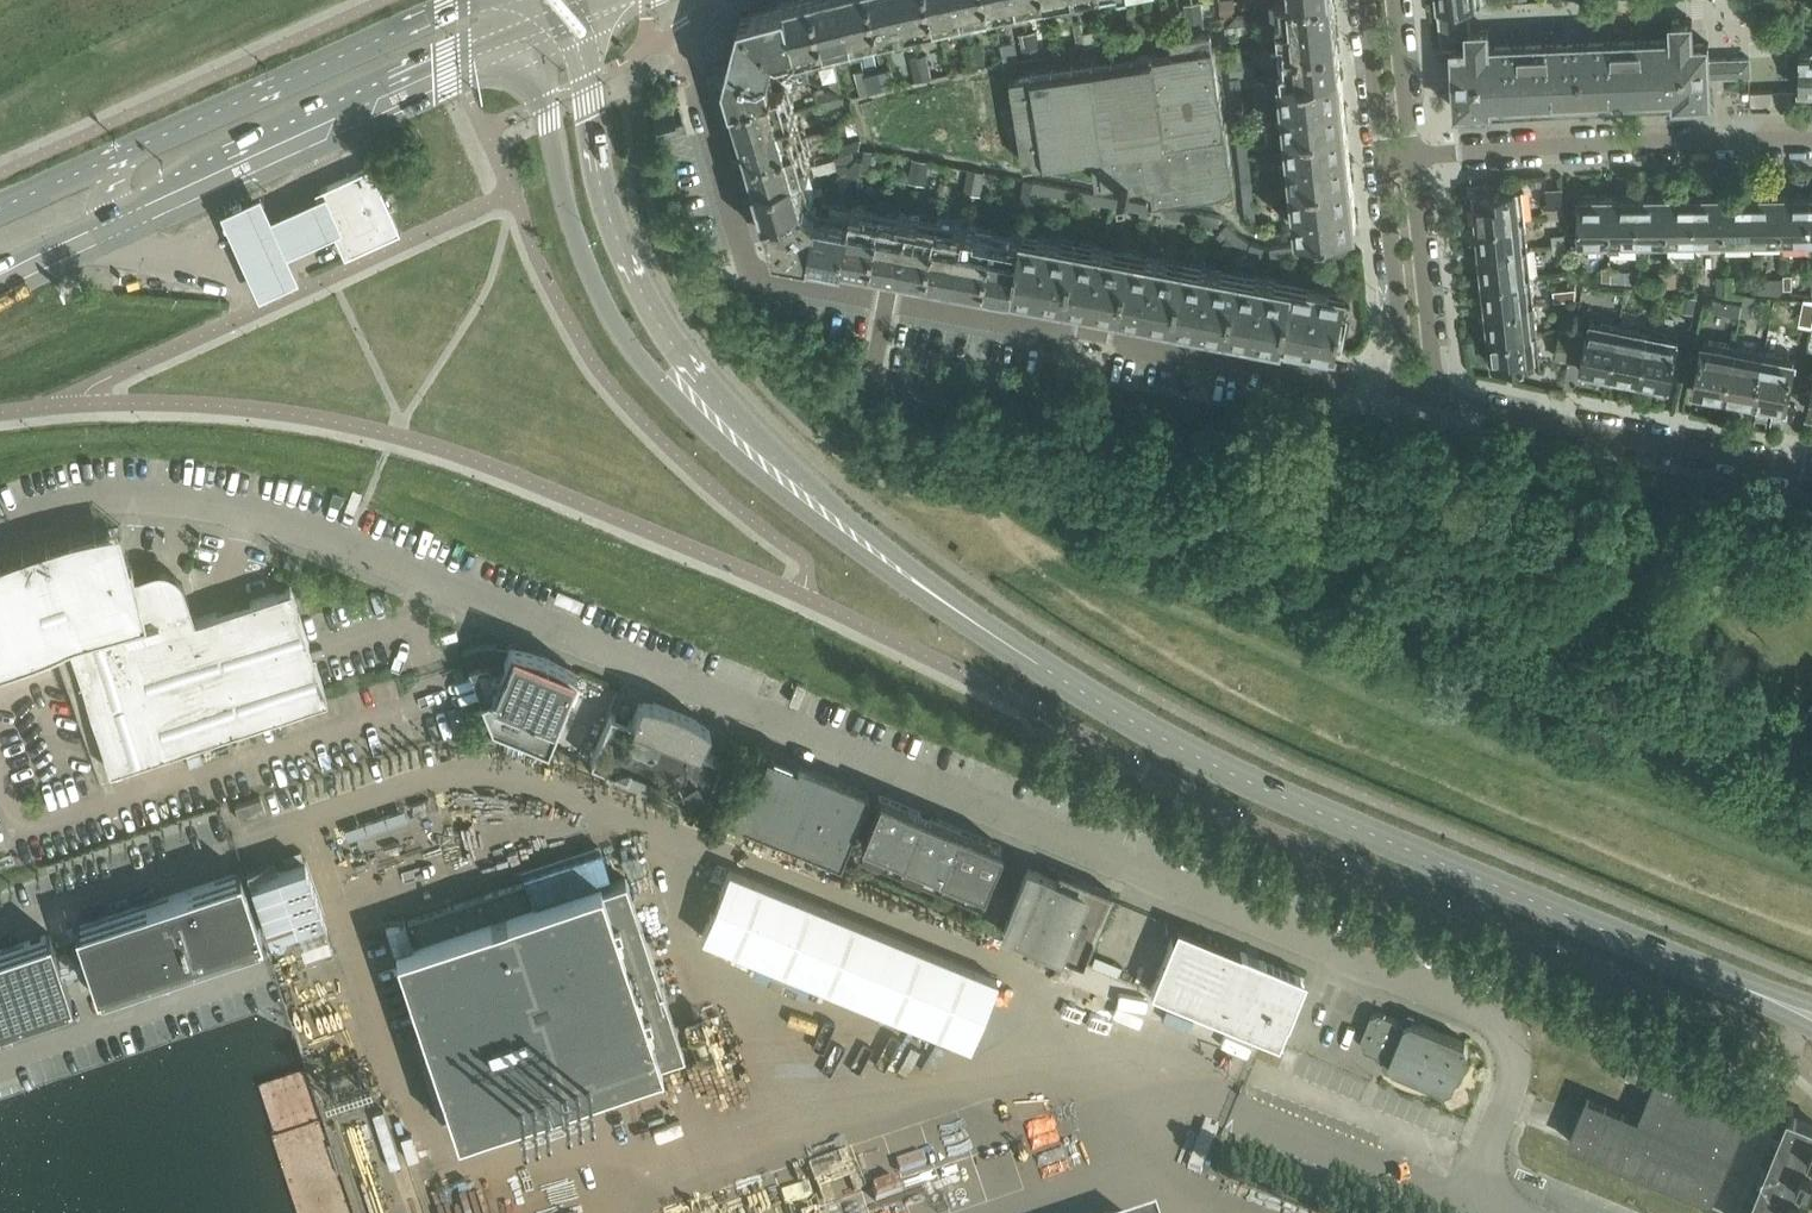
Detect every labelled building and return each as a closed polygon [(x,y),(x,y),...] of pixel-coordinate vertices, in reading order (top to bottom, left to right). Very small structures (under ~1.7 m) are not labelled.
[(802,53),(830,46),(818,0),(793,0),(789,1),(802,53)] [(848,0),(818,0),(830,46),(857,40),(848,0)] [(857,40),(885,33),(878,0),(848,0),(857,40)] [(885,33),(912,26),(906,0),(878,0),(885,33)] [(912,26),(939,19),(935,0),(906,0),(912,26)] [(939,19),(940,19),(942,30),(959,27),(957,15),(967,13),(964,0),(935,0),(939,19)] [(994,0),(964,0),(967,13),(995,7),(994,0)] [(1280,20),(1336,14),(1334,0),(1278,0),(1280,20)] [(789,81),(802,53),(789,1),(749,11),(746,11),(744,18),(728,73),(735,97),(788,82),(789,81)] [(1469,5),(1439,7),(1444,47),(1454,46),(1456,109),(1492,108),(1492,101),(1676,93),(1676,101),(1711,99),(1710,75),(1750,73),(1750,57),(1709,58),(1708,41),(1693,41),(1692,18),(1672,19),(1673,37),(1489,44),(1488,26),(1470,27),(1469,5)] [(1142,35),(1151,34),(1147,11),(1138,12),(1142,35)] [(1142,35),(1138,12),(1129,13),(1133,37),(1142,35)] [(1240,13),(1228,26),(1250,23),(1249,13),(1240,13)] [(1338,40),(1336,14),(1280,20),(1283,46),(1338,40)] [(1079,47),(1087,45),(1085,31),(1083,22),(1075,24),(1079,47)] [(1250,23),(1228,26),(1227,27),(1227,36),(1251,32),(1250,25),(1250,23)] [(1085,31),(1087,45),(1114,41),(1111,27),(1085,31)] [(1033,56),(1041,54),(1037,32),(1028,33),(1033,56)] [(1026,163),(1085,154),(1086,162),(1094,161),(1097,184),(1121,180),(1123,187),(1152,183),(1155,200),(1236,188),(1212,33),(1172,38),(1174,51),(1012,76),(1026,163)] [(1033,56),(1028,33),(1020,35),(1024,58),(1033,56)] [(1341,65),(1338,40),(1283,46),(1286,72),(1341,65)] [(973,44),(978,67),(987,65),(983,43),(973,44)] [(978,67),(973,44),(965,46),(969,69),(978,67)] [(1801,45),(1801,88),(1811,88),(1811,45),(1801,45)] [(920,56),(925,80),(933,78),(928,55),(920,56)] [(925,80),(920,56),(911,59),(916,82),(925,80)] [(1281,72),(1284,97),(1343,92),(1341,65),(1286,72),(1281,72)] [(893,68),(865,74),(869,93),(871,93),(879,91),(897,87),(893,68)] [(825,82),(842,90),(838,71),(823,74),(825,82)] [(865,74),(864,71),(856,72),(861,95),(869,93),(865,74)] [(735,97),(743,124),(795,108),(788,84),(789,81),(788,82),(735,97)] [(818,94),(819,101),(840,95),(831,91),(818,94)] [(1284,97),(1287,124),(1346,118),(1343,92),(1284,97)] [(840,95),(819,101),(821,109),(845,104),(843,97),(840,95)] [(743,124),(751,152),(803,136),(795,108),(743,124)] [(1346,118),(1287,124),(1290,150),(1349,144),(1346,118)] [(803,136),(751,152),(759,178),(798,168),(811,164),(803,136)] [(1290,150),(1293,176),(1351,170),(1349,144),(1290,150)] [(861,173),(870,175),(874,151),(865,149),(861,173)] [(835,158),(838,166),(845,164),(855,157),(853,153),(835,158)] [(909,182),(916,183),(921,160),(914,158),(909,182)] [(921,160),(916,183),(926,185),(931,162),(921,160)] [(325,194),(352,251),(403,234),(376,175),(371,165),(323,187),(325,194)] [(759,178),(769,211),(807,200),(798,168),(759,178)] [(964,192),(972,194),(977,170),(969,169),(964,192)] [(977,170),(972,194),(982,196),(986,172),(977,170)] [(1293,176),(1296,202),(1354,196),(1351,170),(1293,176)] [(1074,198),(1077,188),(1038,177),(1035,187),(1074,198)] [(1021,203),(1029,205),(1034,181),(1025,180),(1021,203)] [(1243,188),(1247,217),(1257,216),(1253,187),(1243,188)] [(1548,190),(1550,217),(1564,215),(1561,189),(1548,190)] [(1474,207),(1476,224),(1525,219),(1522,190),(1475,195),(1476,205),(1474,207)] [(1793,195),(1783,195),(1783,243),(1811,243),(1811,192),(1795,193),(1793,195)] [(218,212),(257,298),(298,280),(286,254),(341,230),(325,194),(270,218),(259,193),(218,212)] [(1725,196),(1725,244),(1755,243),(1755,193),(1738,193),(1735,196),(1725,196)] [(1768,193),(1755,193),(1755,243),(1783,243),(1783,195),(1771,195),(1768,193)] [(1096,204),(1107,206),(1109,196),(1098,194),(1096,204)] [(1640,245),(1640,194),(1623,195),(1620,197),(1611,197),(1612,245),(1640,245)] [(1654,194),(1640,194),(1640,245),(1669,244),(1668,197),(1656,197),(1654,194)] [(1678,196),(1668,197),(1669,244),(1698,244),(1697,194),(1681,194),(1678,196)] [(1725,244),(1725,196),(1713,196),(1711,194),(1697,194),(1698,244),(1725,244)] [(1612,245),(1611,197),(1598,197),(1596,195),(1585,195),(1583,197),(1580,197),(1581,245),(1612,245)] [(1354,196),(1296,202),(1299,230),(1356,222),(1354,196)] [(1113,207),(1127,209),(1128,199),(1115,197),(1113,207)] [(1128,199),(1127,209),(1140,211),(1142,201),(1128,199)] [(778,244),(812,251),(819,211),(807,200),(769,211),(778,244)] [(844,257),(873,262),(883,208),(855,203),(852,217),(844,257)] [(873,262),(901,267),(911,213),(883,208),(873,262)] [(1192,221),(1194,212),(1179,209),(1177,222),(1192,225),(1192,221)] [(812,251),(844,257),(852,217),(820,211),(819,211),(812,251)] [(1194,212),(1192,221),(1220,226),(1221,216),(1194,212)] [(911,213),(901,267),(929,272),(939,218),(911,213)] [(939,218),(929,272),(957,278),(967,224),(939,218)] [(1481,246),(1481,251),(1528,246),(1525,219),(1476,224),(1478,243),(1481,246)] [(1246,251),(1262,256),(1266,247),(1252,242),(1240,235),(1229,223),(1221,231),(1233,242),(1246,251)] [(967,224),(957,278),(984,283),(994,229),(967,224)] [(984,283),(1013,288),(1023,234),(994,229),(984,283)] [(1013,288),(1042,293),(1052,236),(1024,231),(1023,234),(1013,288)] [(1553,236),(1553,244),(1567,242),(1566,235),(1553,236)] [(1052,236),(1042,293),(1068,298),(1079,241),(1052,236)] [(1324,242),(1326,256),(1352,254),(1350,239),(1324,242)] [(1068,298),(1095,303),(1105,246),(1079,241),(1068,298)] [(1567,242),(1553,244),(1554,254),(1568,253),(1567,242)] [(1294,245),(1295,255),(1313,253),(1312,244),(1294,245)] [(1295,255),(1294,245),(1271,247),(1272,257),(1295,255)] [(1095,303),(1121,308),(1132,251),(1105,246),(1095,303)] [(1480,264),(1482,280),(1531,275),(1528,246),(1481,251),(1482,262),(1480,264)] [(1132,251),(1121,308),(1148,313),(1158,256),(1132,251)] [(1148,313),(1174,318),(1185,261),(1158,256),(1148,313)] [(1185,261),(1174,318),(1202,323),(1213,266),(1185,261)] [(1202,323),(1229,328),(1240,271),(1213,266),(1202,323)] [(1229,328),(1256,334),(1267,277),(1240,271),(1229,328)] [(1487,302),(1487,308),(1534,303),(1531,275),(1482,280),(1484,299),(1487,302)] [(1726,293),(1737,294),(1737,276),(1726,276),(1726,293)] [(1256,334),(1283,339),(1294,282),(1267,277),(1256,334)] [(1294,282),(1283,339),(1310,344),(1321,287),(1294,282)] [(1321,287),(1310,344),(1337,349),(1340,337),(1344,338),(1353,293),(1321,287)] [(1811,328),(1811,299),(1804,299),(1800,326),(1811,328)] [(1738,317),(1741,305),(1716,300),(1714,312),(1738,317)] [(1486,319),(1488,337),(1537,332),(1534,303),(1487,308),(1488,316),(1486,319)] [(1589,373),(1610,377),(1620,327),(1589,321),(1587,335),(1576,332),(1571,359),(1581,361),(1580,368),(1589,370),(1589,373)] [(1620,327),(1610,377),(1641,383),(1650,332),(1620,327)] [(1556,356),(1571,359),(1576,332),(1561,330),(1556,356)] [(1537,332),(1488,337),(1490,354),(1493,357),(1494,367),(1511,365),(1512,370),(1525,369),(1525,368),(1541,366),(1537,332)] [(1650,332),(1641,383),(1661,387),(1662,384),(1671,386),(1680,338),(1650,332)] [(1703,394),(1726,398),(1735,345),(1704,339),(1695,389),(1704,391),(1703,394)] [(1726,398),(1756,404),(1766,350),(1735,345),(1726,398)] [(1766,350),(1756,404),(1777,408),(1778,405),(1786,406),(1796,356),(1766,350)] [(56,651),(70,647),(111,770),(328,698),(291,588),(196,619),(185,587),(183,582),(181,578),(177,575),(173,572),(169,570),(165,569),(160,568),(155,568),(135,575),(132,562),(129,563),(120,528),(120,527),(96,531),(71,537),(47,544),(43,546),(41,541),(26,546),(28,550),(0,560),(0,670),(56,651)] [(500,666),(490,662),(490,656),(483,657),(479,657),(470,660),(467,661),(492,720),(548,743),(578,671),(572,667),(566,663),(562,660),(556,657),(544,651),(529,647),(524,645),(517,644),(510,643),(500,666)] [(611,712),(591,760),(702,806),(722,758),(701,749),(710,726),(692,714),(678,707),(661,701),(643,698),(633,721),(611,712)] [(732,818),(841,863),(870,791),(761,747),(732,818)] [(861,839),(983,890),(1002,846),(879,795),(861,839)] [(236,806),(240,820),(266,812),(262,797),(236,806)] [(306,862),(252,881),(270,935),(324,916),(306,862)] [(1069,884),(1056,879),(1029,868),(1004,928),(1031,939),(1030,940),(1083,962),(1112,892),(1073,875),(1069,884)] [(730,870),(703,936),(970,1046),(998,980),(730,870)] [(101,990),(102,992),(261,940),(260,937),(263,936),(242,871),(238,873),(238,875),(81,926),(81,925),(77,926),(99,991),(101,990)] [(396,950),(458,1133),(662,1065),(661,1060),(685,1052),(626,878),(602,886),(601,882),(534,904),(527,881),(408,921),(416,944),(396,950)] [(1241,952),(1177,926),(1151,991),(1279,1043),(1287,1023),(1288,1023),(1304,984),(1303,983),(1301,977),(1301,976),(1241,952)] [(65,994),(67,999),(71,998),(49,935),(0,951),(0,1016),(65,994)] [(1394,1067),(1447,1089),(1454,1086),(1469,1049),(1466,1042),(1413,1020),(1416,1014),(1410,1012),(1403,1015),(1401,1021),(1380,1012),(1372,1015),(1361,1041),(1364,1049),(1385,1058),(1383,1063),(1386,1070),(1391,1073),(1394,1067)] [(1625,1076),(1637,1081),(1647,1056),(1636,1051),(1625,1076)] [(1570,1142),(1712,1200),(1753,1101),(1753,1100),(1664,1063),(1640,1120),(1588,1098),(1570,1142)] [(1793,1208),(1805,1212),(1811,1199),(1799,1194),(1805,1180),(1811,1183),(1811,1166),(1810,1166),(1811,1162),(1811,1124),(1791,1115),(1750,1212),(1791,1212),(1793,1208)] [(1205,1124),(1188,1169),(1201,1174),(1218,1129),(1205,1124)]
